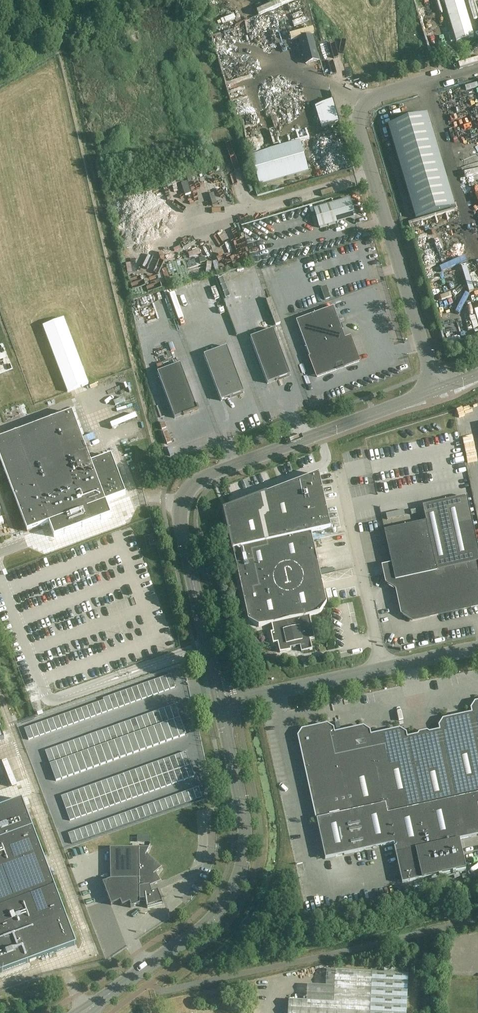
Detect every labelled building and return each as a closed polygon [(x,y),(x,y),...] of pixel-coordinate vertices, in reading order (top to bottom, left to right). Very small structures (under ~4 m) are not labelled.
[(474,37),(462,0),(443,0),(456,43),(474,37)] [(306,64),(318,61),(312,37),(300,40),(306,64)] [(206,56),(210,70),(216,68),(211,54),(206,56)] [(245,85),(247,91),(251,90),(248,77),(223,84),(229,103),(245,98),(242,86),(245,85)] [(460,87),(465,99),(477,94),(473,82),(460,87)] [(181,96),(184,92),(177,86),(174,90),(181,96)] [(281,110),(304,101),(298,87),(275,96),(281,110)] [(196,113),(202,108),(195,100),(190,105),(196,113)] [(388,126),(410,202),(415,219),(455,207),(453,202),(432,130),(433,129),(431,124),(430,125),(427,114),(388,126)] [(306,129),(305,117),(286,118),(286,130),(306,129)] [(250,156),(259,185),(308,171),(300,142),(250,156)] [(319,169),(335,163),(329,148),(314,154),(319,169)] [(203,188),(217,179),(212,171),(198,180),(203,188)] [(314,209),(320,228),(339,222),(338,221),(354,216),(349,199),(314,209)] [(142,202),(146,214),(152,212),(148,200),(142,202)] [(218,222),(209,224),(212,233),(206,234),(207,238),(221,235),(218,222)] [(226,250),(238,246),(229,223),(219,227),(224,237),(202,246),(210,267),(230,259),(226,250)] [(134,237),(160,231),(158,224),(132,230),(134,237)] [(122,256),(143,252),(141,244),(137,245),(136,241),(119,244),(122,256)] [(240,249),(235,251),(240,260),(245,258),(240,249)] [(186,280),(194,279),(194,271),(200,271),(198,250),(183,252),(186,280)] [(174,256),(178,268),(183,266),(180,254),(174,256)] [(296,321),(317,377),(359,361),(350,338),(346,339),(337,316),(333,307),(296,321)] [(290,375),(273,329),(250,338),(267,384),(290,375)] [(244,392),(227,347),(204,355),(221,401),(244,392)] [(180,364),(157,373),(174,418),(197,410),(180,364)] [(83,413),(93,444),(115,437),(105,405),(83,413)] [(91,463),(72,413),(0,440),(0,459),(27,531),(105,502),(126,495),(111,456),(91,463)] [(291,651),(290,648),(291,644),(291,643),(298,642),(298,643),(300,646),(302,652),(313,650),(310,639),(315,638),(310,617),(320,614),(327,604),(311,534),(331,530),(319,474),(224,511),(248,621),(259,627),(272,624),(273,632),(271,633),(273,644),(278,643),(280,653),(291,651)] [(426,522),(384,531),(392,564),(384,566),(387,583),(397,589),(403,614),(412,620),(477,606),(477,564),(477,562),(437,571),(426,522)] [(157,545),(156,541),(156,538),(148,540),(150,547),(157,545)] [(171,675),(165,677),(170,690),(175,688),(171,675)] [(165,677),(159,679),(164,692),(170,690),(165,677)] [(159,679),(154,681),(158,694),(164,692),(159,679)] [(154,681),(148,683),(153,696),(158,694),(154,681)] [(148,683),(142,685),(147,698),(153,696),(148,683)] [(142,685),(137,687),(141,700),(147,698),(142,685)] [(137,687),(131,689),(136,702),(141,700),(137,687)] [(131,689),(125,691),(130,704),(136,702),(131,689)] [(125,691),(120,693),(124,706),(130,704),(125,691)] [(120,693),(114,695),(119,708),(124,706),(120,693)] [(114,695),(108,697),(113,710),(119,708),(114,695)] [(108,697),(103,699),(103,701),(107,712),(113,710),(108,697)] [(103,701),(98,703),(102,714),(107,712),(103,701)] [(396,854),(402,883),(466,869),(459,840),(477,836),(477,702),(475,703),(471,709),(472,713),(443,720),(439,726),(440,731),(429,733),(427,735),(421,737),(418,735),(407,738),(406,733),(400,729),(371,736),(369,731),(363,727),(334,733),(333,729),(327,725),(302,730),(298,736),(325,859),(394,844),(396,854)] [(98,703),(92,705),(96,716),(102,714),(98,703)] [(92,705),(86,707),(90,718),(96,716),(92,705)] [(175,705),(169,707),(174,720),(180,718),(175,705)] [(86,707),(81,709),(85,720),(90,718),(86,707)] [(169,707),(164,709),(168,722),(173,720),(174,720),(169,707)] [(81,709),(75,711),(79,722),(85,720),(81,709)] [(164,709),(158,711),(163,724),(167,723),(168,722),(164,709)] [(75,711),(69,713),(73,724),(79,722),(75,711)] [(158,711),(152,713),(157,726),(160,725),(163,724),(158,711)] [(69,713),(64,715),(68,726),(73,724),(69,713)] [(152,713),(147,715),(151,728),(153,727),(157,726),(152,713)] [(64,715),(58,717),(62,728),(68,726),(64,715)] [(147,715),(141,717),(146,730),(147,730),(151,728),(147,715)] [(58,717),(52,719),(56,730),(62,728),(58,717)] [(141,717),(135,719),(140,732),(146,730),(141,717)] [(174,720),(173,720),(179,737),(186,735),(180,718),(174,720)] [(52,719),(47,721),(51,732),(56,730),(52,719)] [(135,719),(130,721),(134,734),(140,732),(135,719)] [(168,722),(167,723),(173,740),(179,737),(173,720),(168,722)] [(47,721),(41,723),(45,734),(51,732),(47,721)] [(130,721),(124,723),(129,736),(134,735),(134,734),(130,721)] [(41,723),(35,725),(39,736),(45,734),(41,723)] [(124,723),(118,725),(123,738),(127,737),(129,736),(124,723)] [(163,724),(160,725),(166,742),(173,740),(167,723),(163,724)] [(35,725),(30,727),(34,738),(39,736),(35,725)] [(118,725),(113,727),(117,740),(120,739),(123,738),(118,725)] [(157,726),(153,727),(159,744),(166,742),(160,725),(157,726)] [(30,727),(24,729),(28,740),(34,738),(30,727)] [(113,727),(107,729),(112,742),(114,742),(117,740),(113,727)] [(151,728),(147,730),(153,747),(159,744),(153,727),(151,728)] [(107,729),(101,731),(106,744),(107,744),(112,742),(107,729)] [(146,730),(140,732),(146,749),(153,747),(147,730),(146,730)] [(101,731),(96,733),(100,746),(101,746),(106,744),(101,731)] [(134,734),(134,735),(140,751),(146,749),(140,732),(134,734)] [(96,733),(90,735),(95,748),(100,746),(96,733)] [(90,735),(84,737),(89,750),(94,749),(95,748),(90,735)] [(129,736),(127,737),(133,754),(140,751),(134,735),(129,736)] [(84,737),(79,739),(83,752),(87,751),(89,750),(84,737)] [(123,738),(120,739),(126,756),(133,754),(127,737),(123,738)] [(79,739),(73,741),(78,754),(81,753),(83,752),(79,739)] [(117,740),(114,742),(120,759),(126,756),(120,739),(117,740)] [(73,741),(67,743),(72,756),(74,756),(78,754),(73,741)] [(112,742),(107,744),(113,761),(120,759),(114,742),(112,742)] [(67,743),(62,745),(66,758),(68,758),(72,756),(67,743)] [(106,744),(101,746),(107,763),(113,761),(107,744),(106,744)] [(62,745),(56,747),(61,760),(62,760),(66,758),(62,745)] [(95,748),(94,749),(100,766),(107,763),(101,746),(100,746),(95,748)] [(56,747),(50,749),(55,762),(56,762),(61,760),(56,747)] [(50,749),(45,751),(49,764),(55,762),(50,749)] [(89,750),(87,751),(93,768),(100,766),(94,749),(89,750)] [(83,752),(81,753),(87,770),(93,768),(87,751),(83,752)] [(186,752),(180,754),(185,767),(190,765),(186,752)] [(78,754),(74,756),(80,773),(87,770),(81,753),(78,754)] [(180,754),(174,756),(179,769),(185,767),(180,754)] [(72,756),(68,758),(74,775),(80,773),(74,756),(72,756)] [(174,756),(169,758),(173,771),(179,769),(174,756)] [(66,758),(62,760),(68,777),(74,775),(68,758),(66,758)] [(169,758),(163,760),(168,773),(173,771),(169,758)] [(61,760),(56,762),(62,779),(66,778),(68,777),(62,760),(61,760)] [(163,760),(157,762),(162,775),(168,773),(163,760)] [(55,762),(49,764),(56,781),(62,779),(56,762),(55,762)] [(157,762),(152,764),(156,777),(162,775),(157,762)] [(152,764),(146,766),(151,779),(156,777),(152,764)] [(190,765),(185,767),(189,779),(194,777),(190,765)] [(146,766),(140,768),(145,781),(151,779),(146,766)] [(185,767),(179,769),(183,781),(189,779),(185,767)] [(140,768),(135,770),(139,783),(145,781),(140,768)] [(179,769),(173,771),(177,783),(183,781),(179,769)] [(135,770),(129,772),(134,785),(139,783),(135,770)] [(173,771),(168,773),(172,785),(177,783),(173,771)] [(129,772),(123,774),(128,787),(134,785),(129,772)] [(168,773),(162,775),(166,787),(172,785),(168,773)] [(123,774),(118,776),(122,789),(128,787),(123,774)] [(162,775),(156,777),(160,789),(166,787),(162,775)] [(118,776),(112,778),(117,791),(122,789),(118,776)] [(156,777),(151,779),(155,791),(160,789),(156,777)] [(112,778),(106,780),(111,794),(117,791),(112,778)] [(151,779),(145,781),(149,793),(155,791),(151,779)] [(106,780),(101,782),(105,796),(111,794),(106,780)] [(145,781),(139,783),(143,795),(149,793),(145,781)] [(101,782),(95,784),(100,798),(105,796),(101,782)] [(139,783),(134,785),(138,797),(143,795),(139,783)] [(95,784),(89,786),(94,800),(100,798),(95,784)] [(134,785),(128,787),(132,799),(138,797),(134,785)] [(89,786),(84,788),(88,802),(94,800),(89,786)] [(128,787),(122,789),(126,801),(132,799),(128,787)] [(0,798),(0,807),(34,796),(31,788),(0,798)] [(84,788),(78,790),(83,804),(88,802),(84,788)] [(198,788),(193,790),(196,800),(202,798),(198,788)] [(122,789),(117,791),(121,803),(126,801),(122,789)] [(78,790),(72,792),(77,806),(83,804),(78,790)] [(193,790),(187,792),(191,802),(196,800),(193,790)] [(117,791),(111,794),(115,805),(121,803),(117,791)] [(72,792),(67,794),(71,808),(77,806),(72,792)] [(187,792),(181,794),(185,804),(191,802),(187,792)] [(67,794),(61,796),(66,810),(71,808),(67,794)] [(111,794),(105,796),(109,807),(115,805),(111,794)] [(181,794),(176,796),(179,806),(185,804),(181,794)] [(105,796),(100,798),(104,809),(109,807),(105,796)] [(176,796),(170,798),(174,808),(179,806),(176,796)] [(100,798),(94,800),(98,811),(104,809),(100,798)] [(170,798),(164,800),(168,810),(174,808),(170,798)] [(94,800),(88,802),(92,813),(98,811),(94,800)] [(164,800),(159,802),(162,812),(168,810),(164,800)] [(88,802),(83,804),(87,815),(92,813),(88,802)] [(159,802),(153,804),(157,814),(162,812),(159,802)] [(83,804),(77,806),(81,817),(87,815),(83,804)] [(153,804),(147,806),(151,816),(157,814),(153,804)] [(77,806),(71,808),(75,819),(81,817),(77,806)] [(147,806),(142,808),(145,818),(151,816),(147,806)] [(71,808),(66,810),(70,821),(75,819),(71,808)] [(142,808),(136,810),(140,820),(145,818),(142,808)] [(136,810),(130,812),(134,822),(140,820),(136,810)] [(130,812),(125,814),(128,824),(134,822),(130,812)] [(125,814),(119,816),(123,826),(128,824),(125,814)] [(119,816),(113,818),(117,828),(123,826),(119,816)] [(113,818),(108,820),(111,831),(117,828),(113,818)] [(108,820),(102,822),(106,833),(111,831),(108,820)] [(102,822),(96,824),(100,835),(106,833),(102,822)] [(96,824),(91,826),(94,837),(100,835),(96,824)] [(91,826),(85,828),(89,839),(94,837),(91,826)] [(76,945),(66,916),(33,828),(0,841),(0,973),(76,945)] [(85,828),(79,830),(83,841),(89,839),(85,828)] [(79,830),(74,832),(77,843),(83,841),(79,830)] [(74,832),(68,834),(72,845),(77,843),(74,832)] [(149,848),(110,848),(111,880),(103,883),(111,905),(120,902),(122,906),(130,903),(131,907),(130,907),(131,908),(140,905),(140,901),(146,901),(147,908),(148,908),(163,904),(158,891),(152,893),(150,887),(161,882),(161,881),(159,882),(154,874),(162,868),(162,867),(160,869),(146,855),(150,846),(149,848)] [(408,974),(335,970),(334,1002),(289,1000),(288,1012),(406,1012),(408,974)]
